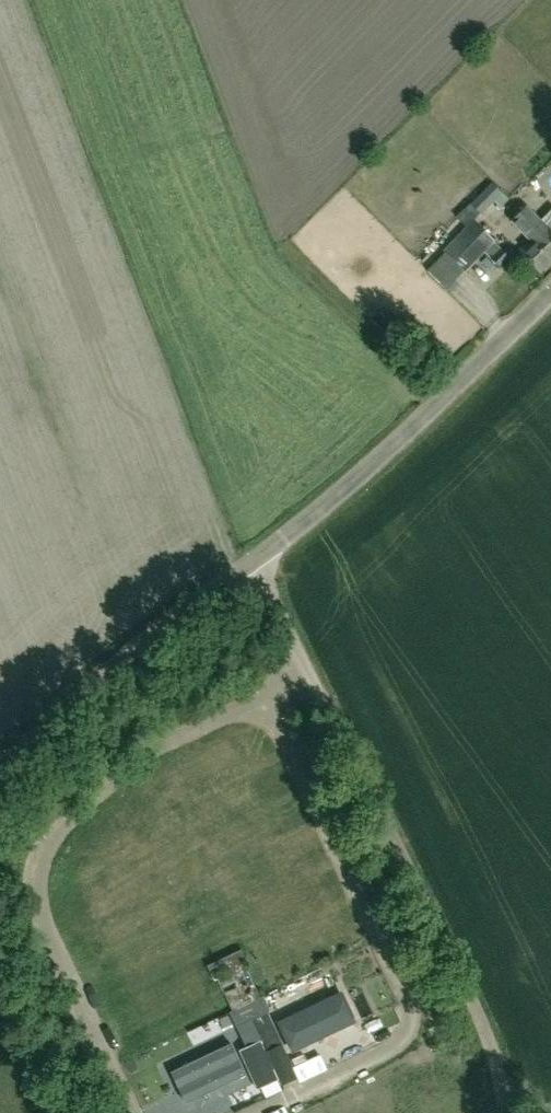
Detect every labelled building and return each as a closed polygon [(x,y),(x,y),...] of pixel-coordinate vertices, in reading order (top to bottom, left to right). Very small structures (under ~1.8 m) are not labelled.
[(536,164),(550,177),(550,153),(548,150),(536,164)] [(483,213),(500,193),(489,183),(471,203),(483,213)] [(550,228),(550,208),(543,211),(550,228)] [(546,230),(526,209),(511,223),(529,243),(519,253),(540,275),(550,263),(550,235),(546,230)] [(475,224),(445,254),(476,284),(488,269),(480,260),(494,244),(475,224)] [(499,249),(490,259),(498,267),(507,257),(499,249)] [(151,807),(161,818),(172,809),(163,797),(151,807)] [(236,1029),(253,1021),(267,1051),(265,1051),(260,1039),(238,1049),(257,1090),(279,1080),(273,1069),(286,1062),(278,1045),(282,1044),(268,1014),(270,1013),(264,999),(260,1000),(246,969),(248,967),(241,953),(208,968),(215,982),(217,981),(232,1013),(230,1014),(236,1029)] [(342,992),(276,1022),(290,1053),(356,1022),(342,992)] [(229,1040),(169,1069),(184,1100),(244,1072),(229,1040)] [(233,1101),(253,1089),(247,1079),(227,1090),(233,1101)]
